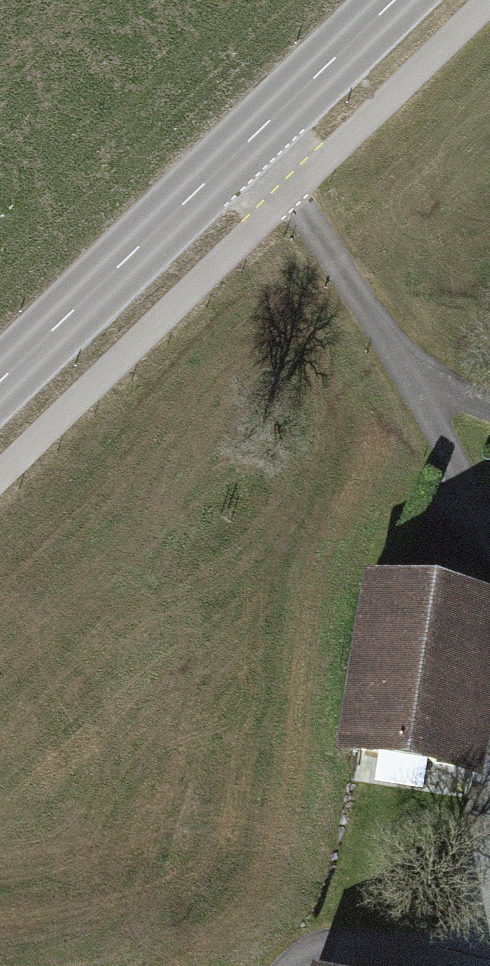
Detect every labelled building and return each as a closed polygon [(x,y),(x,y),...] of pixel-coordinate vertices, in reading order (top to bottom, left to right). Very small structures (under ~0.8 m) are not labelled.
[(381,592),(356,749),(465,766),(489,611),(489,609),(381,592)]
